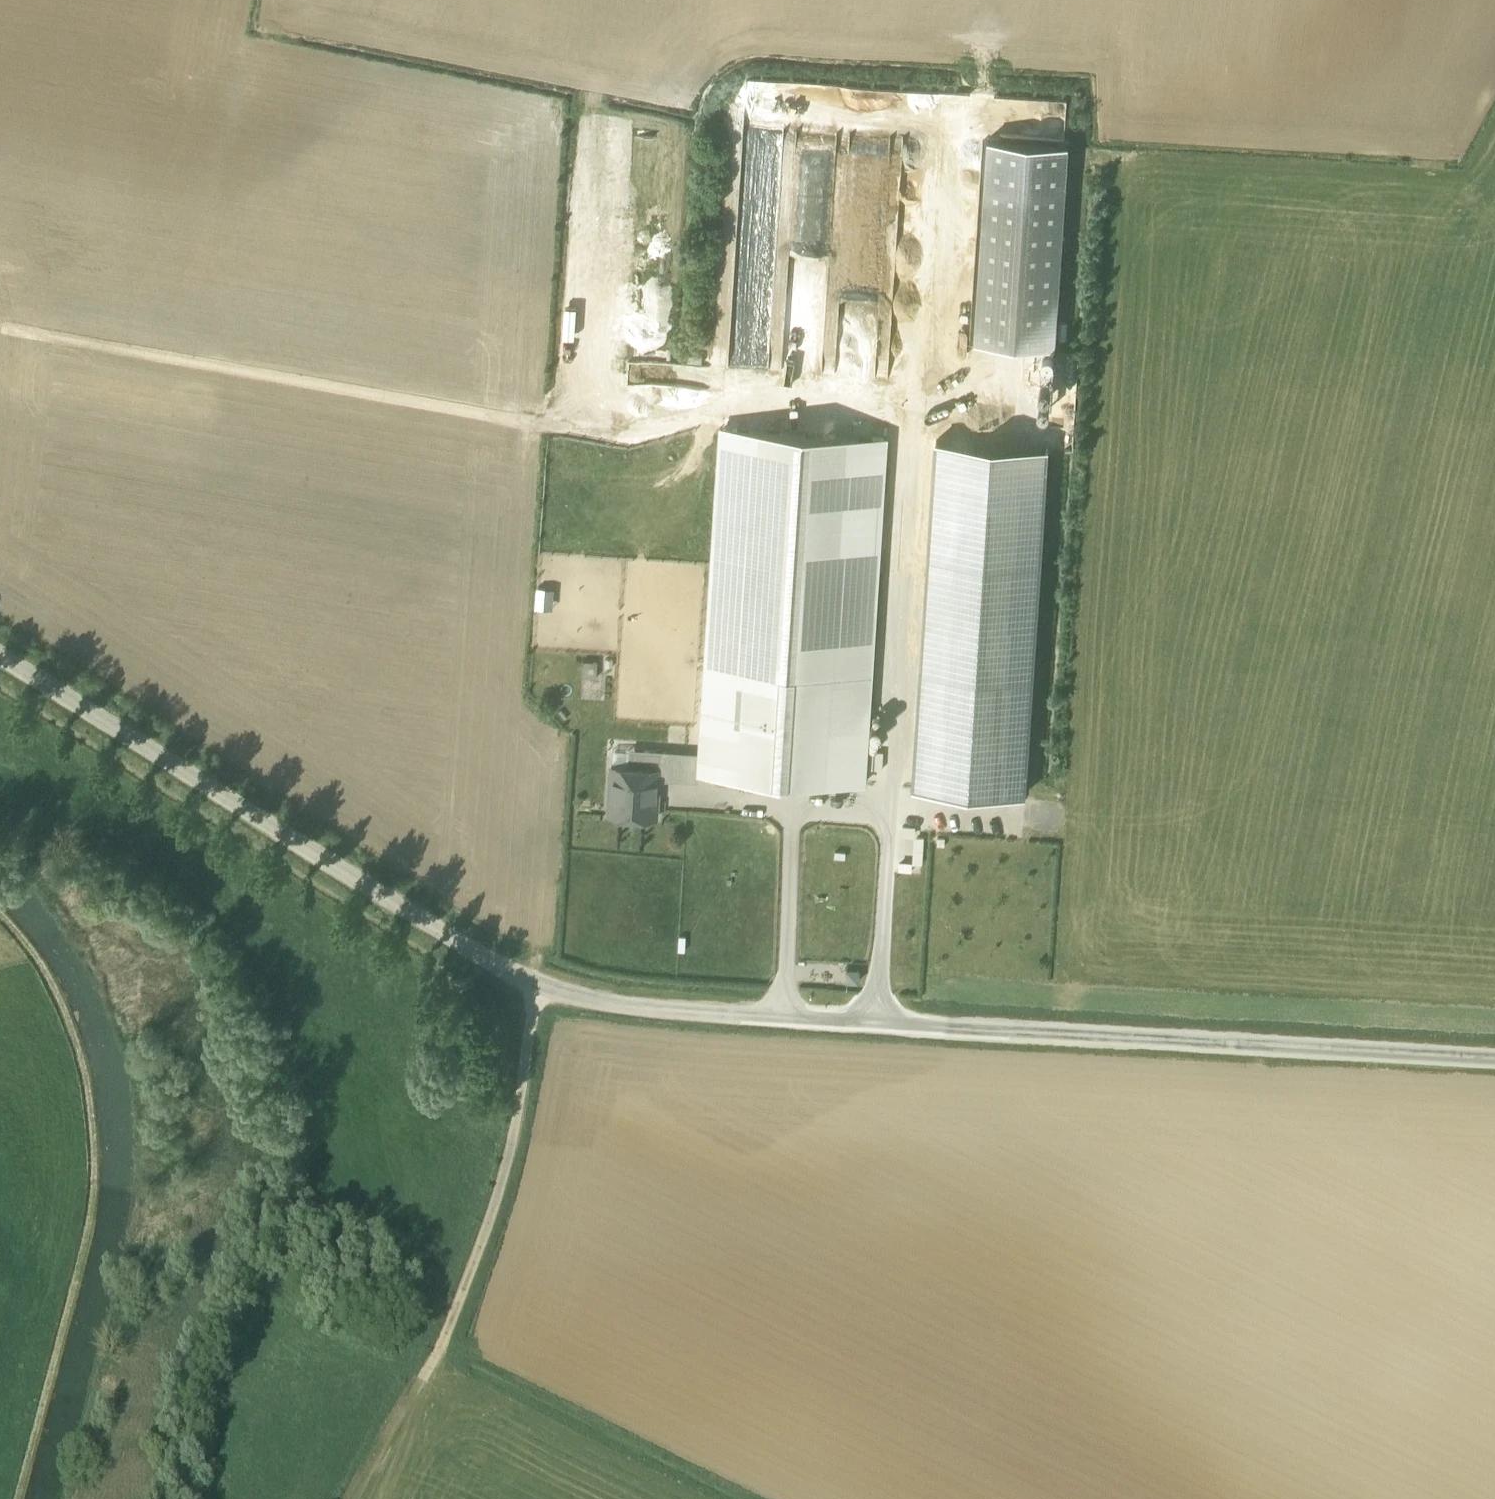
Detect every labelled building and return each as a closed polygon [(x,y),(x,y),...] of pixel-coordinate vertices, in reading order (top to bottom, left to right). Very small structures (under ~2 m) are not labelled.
[(855,154),(856,141),(834,139),(833,152),(855,154)] [(987,139),(975,340),(1056,345),(1068,144),(987,139)] [(856,359),(871,358),(869,329),(866,279),(850,280),(852,316),(841,316),(841,328),(854,327),(856,359)] [(782,324),(781,337),(816,338),(817,326),(782,324)] [(1039,388),(1039,397),(1058,398),(1059,388),(1039,388)] [(864,783),(884,438),(723,428),(701,774),(864,783)] [(1042,540),(928,534),(924,603),(1038,610),(1042,540)] [(657,818),(660,764),(643,762),(643,768),(612,766),(609,815),(624,816),(628,820),(638,821),(642,817),(657,818)] [(847,968),(847,981),(859,982),(860,969),(847,968)]
